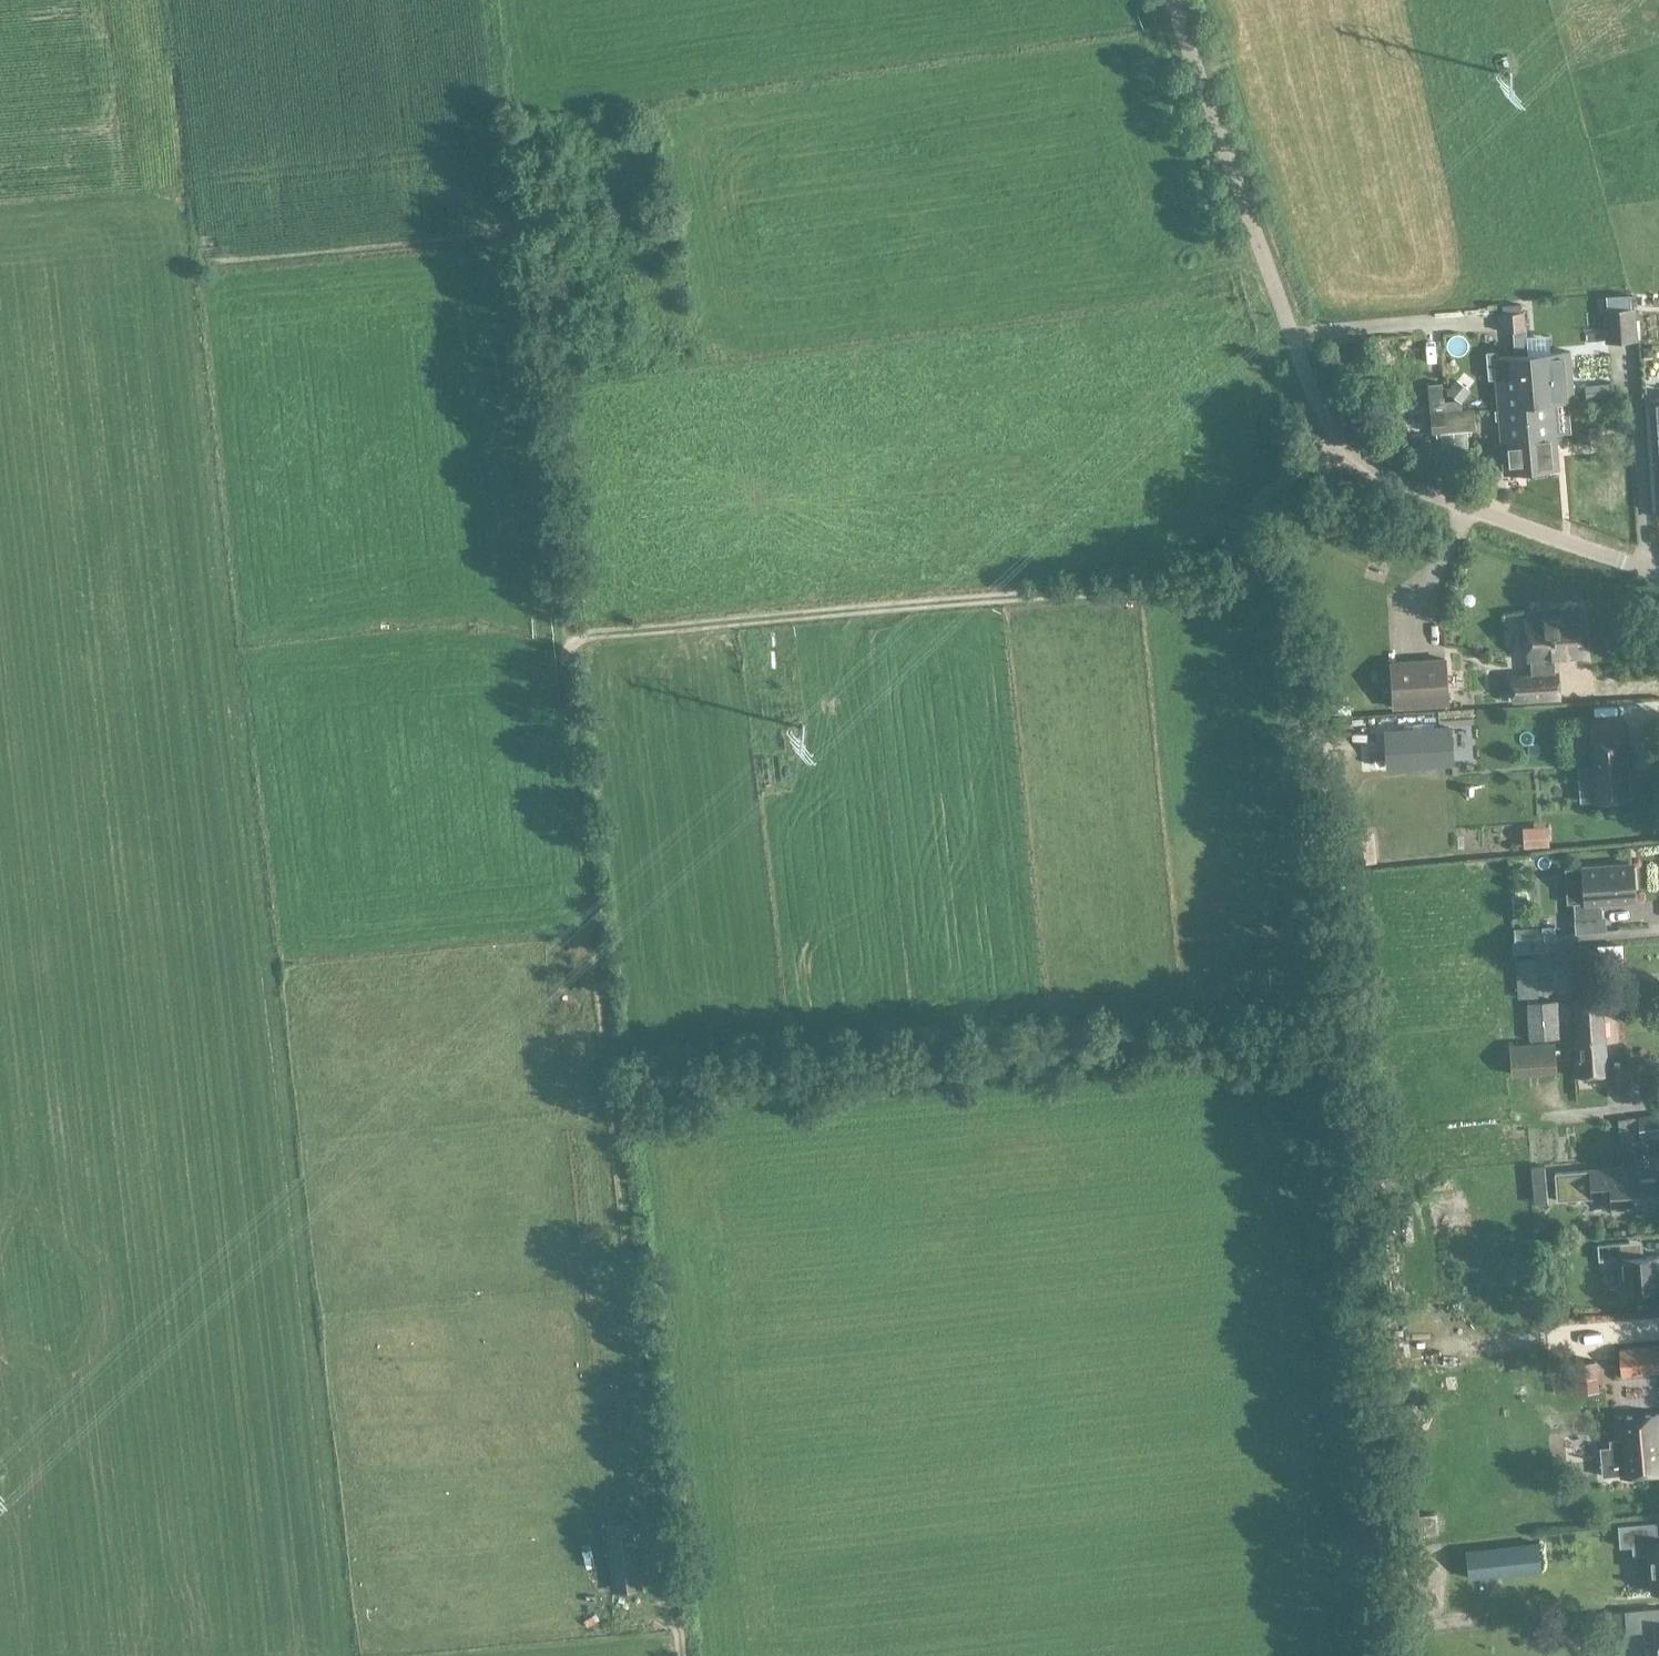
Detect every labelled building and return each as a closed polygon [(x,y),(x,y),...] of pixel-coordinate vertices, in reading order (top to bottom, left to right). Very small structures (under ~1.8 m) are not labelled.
[(1607,309),(1605,309),(1607,340),(1636,338),(1634,307),(1631,308),(1630,295),(1606,296),(1607,309)] [(1526,342),(1523,310),(1500,312),(1501,330),(1512,329),(1513,343),(1526,342)] [(1582,328),(1581,350),(1601,351),(1602,329),(1582,328)] [(1552,351),(1527,353),(1531,404),(1552,402),(1553,403),(1574,401),(1570,349),(1552,351)] [(1531,404),(1527,353),(1497,356),(1496,350),(1486,351),(1488,378),(1496,378),(1498,407),(1531,404)] [(1363,364),(1357,364),(1359,379),(1372,378),(1371,370),(1364,370),(1363,364)] [(1585,398),(1610,396),(1609,382),(1583,384),(1585,398)] [(1649,400),(1651,434),(1658,433),(1658,399),(1649,400)] [(1552,402),(1531,404),(1498,407),(1501,438),(1555,434),(1553,403),(1552,402)] [(1472,409),(1431,413),(1432,430),(1473,427),(1472,409)] [(1429,445),(1428,434),(1398,436),(1399,448),(1429,445)] [(1558,467),(1555,434),(1501,438),(1504,471),(1558,467)] [(1531,657),(1532,673),(1512,675),(1514,698),(1558,695),(1557,673),(1555,672),(1554,655),(1585,653),(1582,613),(1526,617),(1529,657),(1531,657)] [(1390,662),(1393,706),(1448,702),(1445,658),(1390,662)] [(1589,727),(1592,765),(1577,766),(1580,800),(1627,797),(1622,725),(1589,727)] [(1453,727),(1389,731),(1391,765),(1455,761),(1453,727)] [(1647,743),(1649,767),(1658,766),(1658,743),(1647,743)] [(1523,827),(1524,847),(1550,845),(1549,825),(1523,827)] [(1601,901),(1634,899),(1632,863),(1585,866),(1588,901),(1573,902),(1574,917),(1602,915),(1601,901)] [(1543,939),(1542,926),(1514,928),(1515,939),(1512,939),(1513,952),(1547,950),(1546,939),(1543,939)] [(1570,964),(1598,962),(1624,961),(1623,942),(1569,946),(1570,964)] [(1517,997),(1538,996),(1536,958),(1516,959),(1517,997)] [(1575,1039),(1605,1037),(1602,999),(1573,1002),(1575,1039)] [(1558,1000),(1527,1002),(1529,1039),(1560,1038),(1558,1000)] [(1605,1037),(1575,1039),(1577,1058),(1572,1059),(1573,1075),(1608,1073),(1605,1037)] [(1608,1066),(1610,1085),(1626,1084),(1625,1064),(1608,1066)] [(1658,1137),(1658,1112),(1637,1115),(1640,1139),(1658,1137)] [(1638,1132),(1636,1116),(1617,1118),(1620,1141),(1636,1139),(1635,1133),(1638,1132)] [(1533,1202),(1543,1201),(1542,1187),(1546,1187),(1545,1165),(1530,1167),(1533,1202)] [(1613,1210),(1656,1207),(1654,1177),(1637,1178),(1636,1165),(1554,1171),(1556,1200),(1612,1195),(1613,1210)] [(1643,1254),(1642,1239),(1597,1243),(1598,1260),(1616,1258),(1619,1291),(1658,1288),(1658,1253),(1643,1254)] [(1618,1348),(1621,1375),(1658,1372),(1658,1344),(1618,1348)] [(1554,1393),(1599,1389),(1597,1359),(1551,1363),(1554,1393)] [(1658,1442),(1658,1414),(1616,1418),(1618,1438),(1609,1439),(1609,1446),(1599,1447),(1599,1448),(1658,1442)] [(1596,1421),(1575,1421),(1576,1462),(1597,1461),(1596,1421)] [(1599,1448),(1601,1475),(1621,1474),(1658,1471),(1658,1442),(1599,1448)] [(1648,1553),(1651,1591),(1658,1590),(1658,1540),(1657,1521),(1618,1524),(1619,1546),(1631,1545),(1632,1555),(1648,1553)] [(1624,1609),(1624,1610),(1624,1611),(1626,1632),(1642,1630),(1643,1640),(1655,1639),(1656,1655),(1658,1655),(1658,1607),(1650,1607),(1630,1609),(1624,1609)] [(1569,1645),(1577,1655),(1587,1655),(1599,1647),(1587,1631),(1569,1645)]
